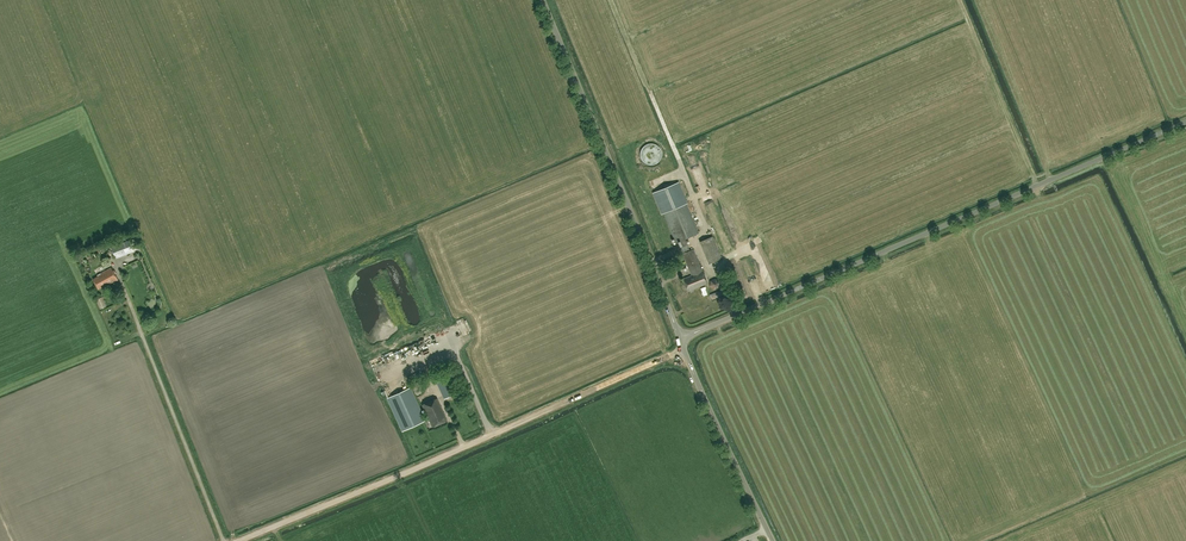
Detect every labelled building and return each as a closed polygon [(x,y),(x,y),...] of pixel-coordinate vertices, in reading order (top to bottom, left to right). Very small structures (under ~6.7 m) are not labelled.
[(678,183),(654,193),(662,213),(662,214),(663,213),(664,213),(678,249),(681,255),(683,254),(691,275),(703,271),(694,249),(690,251),(685,239),(698,233),(686,204),(687,204),(678,183)] [(722,258),(713,236),(699,242),(708,264),(722,258)] [(111,247),(116,258),(133,252),(129,240),(111,247)] [(103,288),(118,279),(112,267),(97,275),(98,276),(92,279),(98,289),(103,287),(103,288)] [(691,275),(683,279),(688,291),(708,283),(703,271),(691,275)] [(719,287),(720,282),(716,279),(710,281),(709,286),(714,290),(719,287)] [(373,284),(388,328),(397,325),(382,281),(373,284)] [(724,294),(722,290),(710,295),(712,299),(724,294)] [(106,307),(102,297),(96,300),(100,310),(106,307)] [(455,394),(447,378),(436,382),(444,399),(455,394)] [(427,417),(424,418),(410,387),(387,398),(402,431),(426,421),(425,420),(428,419),(432,427),(447,421),(437,398),(422,405),(427,417)]
